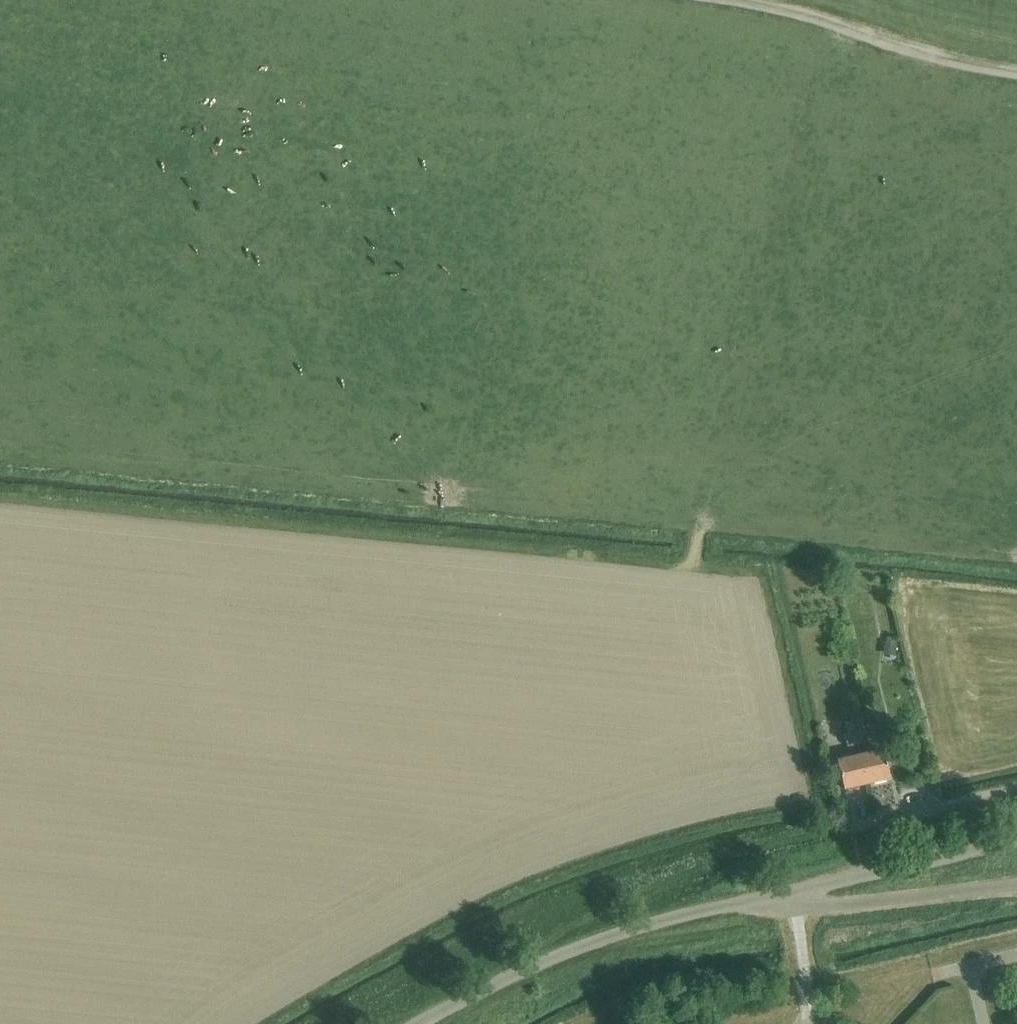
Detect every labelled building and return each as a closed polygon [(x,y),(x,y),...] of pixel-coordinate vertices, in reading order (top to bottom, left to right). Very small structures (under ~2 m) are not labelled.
[(883,655),(895,656),(897,644),(884,642),(883,655)] [(851,715),(854,731),(857,742),(867,740),(861,713),(851,715)] [(854,731),(845,733),(847,744),(857,742),(854,731)] [(883,750),(860,755),(866,782),(889,777),(883,750)] [(866,782),(860,755),(838,760),(844,788),(866,782)]
